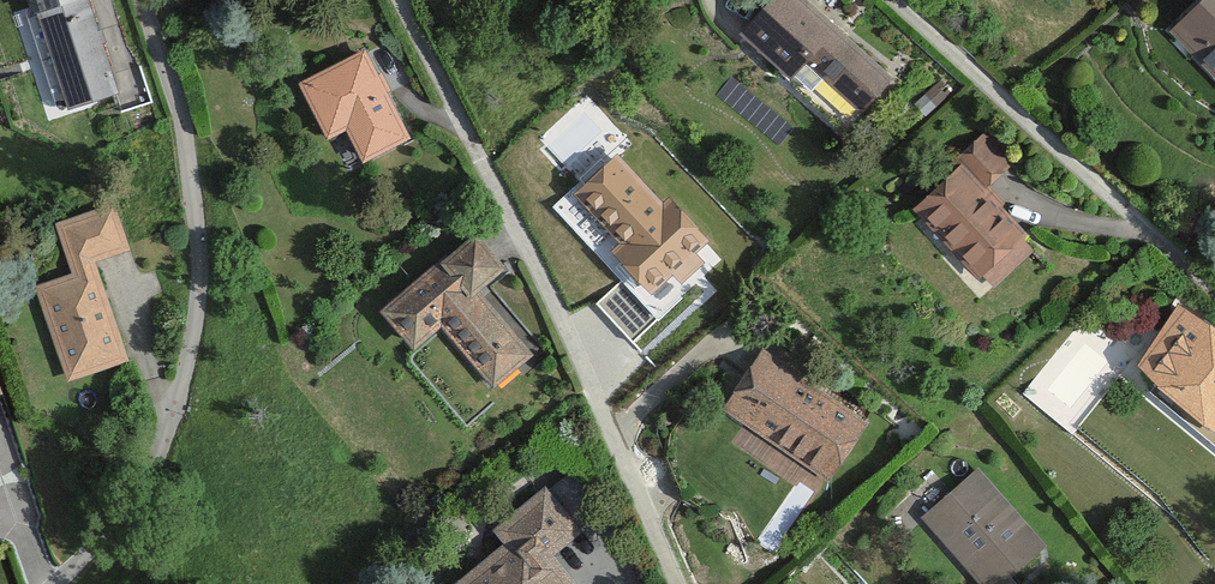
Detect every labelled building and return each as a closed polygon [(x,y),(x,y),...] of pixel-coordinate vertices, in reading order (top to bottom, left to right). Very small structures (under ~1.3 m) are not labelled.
[(35,7),(66,109),(112,96),(119,117),(159,105),(145,61),(111,71),(89,0),(57,0),(35,7)] [(736,31),(789,81),(804,66),(851,111),(887,73),(809,0),(766,0),(736,31)] [(1168,30),(1214,79),(1214,0),(1200,0),(1168,30)] [(366,50),(296,82),(323,139),(345,129),(360,160),(407,138),(366,50)] [(959,167),(910,210),(973,281),(979,275),(991,288),(1038,246),(988,190),(1016,166),(986,132),(953,161),(959,167)] [(662,204),(615,154),(573,194),(620,243),(611,252),(651,293),(671,274),(682,285),(705,263),(697,254),(710,242),(669,198),(662,204)] [(71,271),(33,285),(69,382),(132,358),(96,262),(130,250),(112,202),(53,223),(71,271)] [(504,271),(473,233),(377,312),(409,351),(440,326),(491,387),(531,355),(479,291),(504,271)] [(616,286),(600,298),(628,335),(644,323),(616,286)] [(1181,305),(1131,364),(1214,434),(1214,334),(1181,305)] [(868,424),(760,352),(721,410),(829,482),(868,424)] [(979,469),(920,519),(976,583),(999,583),(1045,545),(979,469)] [(504,543),(453,583),(578,583),(554,554),(582,532),(546,487),(493,530),(504,543)]
